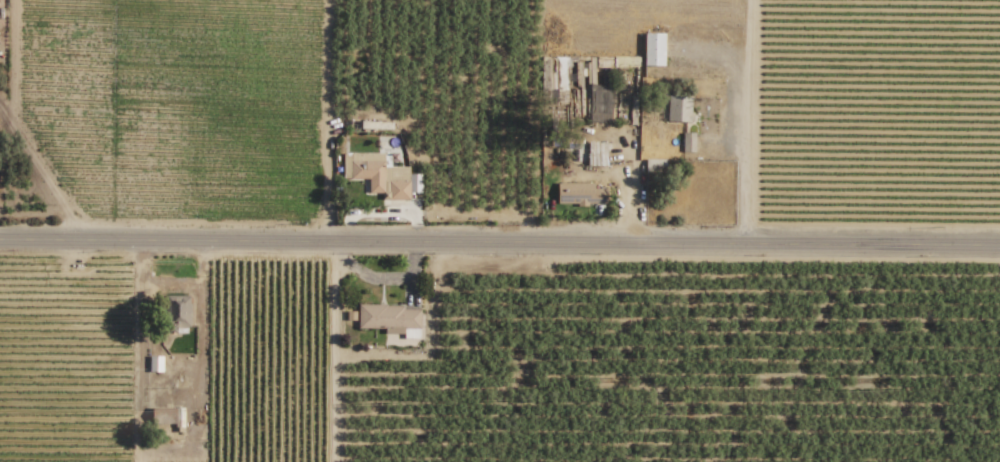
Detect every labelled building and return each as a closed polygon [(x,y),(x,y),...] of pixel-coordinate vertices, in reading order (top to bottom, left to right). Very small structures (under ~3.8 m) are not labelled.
[(663,66),(664,34),(644,33),(643,66),(663,66)] [(691,122),(692,96),(668,95),(667,121),(691,122)] [(695,152),(694,132),(682,133),(683,152),(695,152)] [(606,165),(605,142),(588,142),(589,166),(606,165)] [(368,179),(368,193),(387,193),(387,200),(409,200),(409,193),(420,192),(420,174),(408,174),(408,167),(390,167),(390,154),(343,154),(344,179),(368,179)] [(557,204),(606,204),(606,188),(593,189),(593,183),(557,183),(557,204)] [(189,296),(166,296),(165,332),(175,333),(175,328),(188,328),(189,296)] [(385,328),(385,344),(402,344),(402,338),(419,338),(419,310),(403,309),(403,305),(357,305),(357,328),(385,328)] [(162,372),(162,356),(148,356),(148,372),(162,372)] [(182,408),(153,409),(154,422),(182,421),(182,408)]
